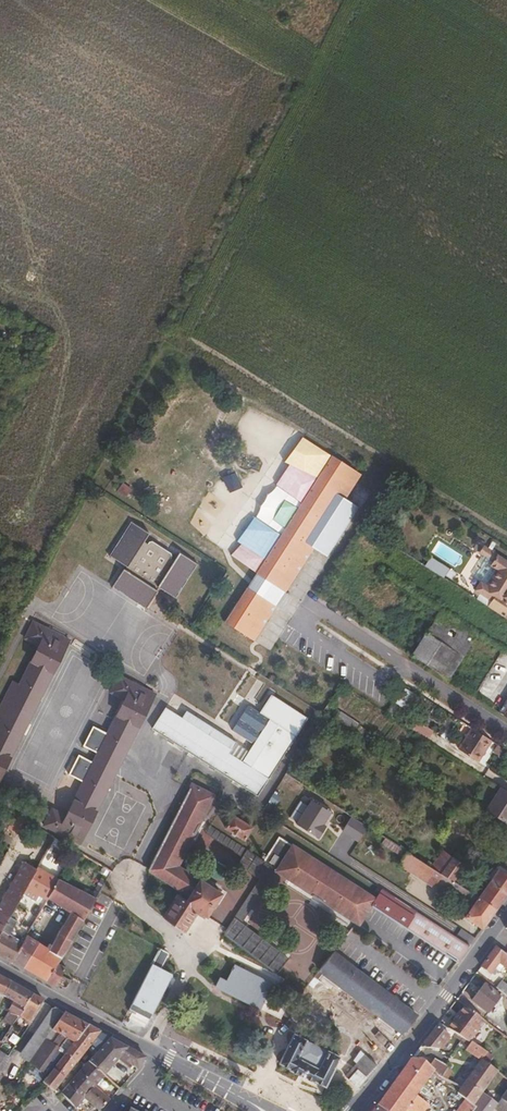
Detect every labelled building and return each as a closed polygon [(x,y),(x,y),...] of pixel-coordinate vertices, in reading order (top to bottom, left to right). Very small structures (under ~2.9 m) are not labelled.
[(288,466),(282,474),(351,519),(358,508),(345,500),(360,475),(331,456),(331,457),(300,438),(283,464),(288,466)] [(236,472),(222,478),(228,493),(242,488),(236,472)] [(283,501),(279,506),(336,543),(351,519),(282,474),(274,485),(301,504),(297,509),(283,501)] [(234,541),(294,581),(314,549),(327,558),(336,543),(279,506),(271,520),(284,530),(280,537),(248,517),(234,541)] [(151,534),(134,524),(112,558),(128,568),(127,571),(125,570),(114,588),(149,610),(160,592),(158,591),(160,589),(177,599),(198,565),(181,554),(176,562),(172,560),(174,558),(173,555),(154,543),(151,543),(149,545),(146,543),(151,534)] [(250,585),(280,604),(292,585),(294,581),(234,541),(233,543),(237,545),(229,558),(256,575),(250,585)] [(483,546),(478,553),(487,559),(476,578),(481,581),(476,589),(506,610),(506,590),(506,562),(483,546)] [(424,566),(443,579),(449,570),(430,557),(424,566)] [(261,634),(280,604),(250,585),(238,604),(237,603),(230,614),(261,634)] [(477,635),(441,611),(412,657),(449,680),(477,635)] [(261,634),(230,614),(224,624),(255,644),(261,634)] [(34,623),(25,640),(39,648),(19,687),(12,684),(0,708),(0,778),(70,642),(34,623)] [(143,688),(119,676),(111,692),(126,700),(109,734),(92,726),(82,745),(99,753),(95,763),(78,755),(67,774),(85,782),(67,817),(52,809),(44,826),(79,844),(115,774),(155,695),(143,688)] [(236,745),(220,735),(186,714),(182,722),(164,711),(152,732),(204,764),(258,797),(277,766),(306,719),(270,697),(259,714),(248,708),(234,730),(255,743),(252,750),(250,753),(243,764),(230,756),(236,745)] [(499,713),(504,717),(506,711),(506,701),(499,713)] [(357,725),(339,713),(334,722),(352,734),(357,725)] [(429,739),(433,731),(413,722),(409,730),(429,739)] [(492,741),(472,728),(459,749),(478,762),(492,741)] [(504,748),(498,744),(493,752),(499,756),(504,748)] [(250,753),(236,745),(230,756),(243,764),(250,753)] [(191,895),(198,882),(174,868),(215,794),(194,783),(148,870),(191,895)] [(503,789),(488,812),(506,824),(506,792),(503,789)] [(331,813),(309,799),(294,822),(316,836),(331,813)] [(246,827),(228,816),(221,827),(239,839),(246,827)] [(366,827),(350,816),(340,831),(357,842),(366,827)] [(255,877),(264,862),(205,826),(200,833),(237,857),(233,864),(255,877)] [(357,925),(370,906),(375,899),(281,836),(264,862),(255,877),(239,906),(224,934),(250,953),(276,973),(287,958),(241,923),(272,870),(353,923),(357,925)] [(396,844),(386,837),(384,841),(393,847),(396,844)] [(482,928),(495,909),(478,898),(453,882),(442,874),(432,868),(396,844),(393,847),(392,849),(404,857),(401,864),(434,886),(437,882),(468,903),(472,906),(466,917),(482,928)] [(453,859),(443,852),(432,868),(442,874),(453,859)] [(442,874),(453,882),(456,877),(463,866),(453,859),(442,874)] [(0,906),(0,934),(5,925),(11,914),(28,884),(37,867),(25,860),(0,906)] [(49,897),(60,878),(38,865),(37,867),(28,884),(49,897)] [(495,909),(506,892),(506,874),(498,869),(481,894),(478,898),(495,909)] [(481,894),(456,877),(453,882),(478,898),(481,894)] [(24,940),(12,962),(54,986),(56,984),(67,968),(62,965),(98,900),(60,878),(49,897),(48,899),(70,912),(49,948),(31,938),(33,935),(29,932),(24,940)] [(198,882),(191,895),(177,920),(172,930),(182,935),(197,912),(205,916),(219,895),(198,882)] [(370,906),(405,928),(416,911),(381,889),(375,899),(370,906)] [(472,906),(468,903),(461,914),(466,917),(472,906)] [(416,911),(405,928),(458,961),(468,946),(416,911)] [(0,934),(0,956),(12,962),(24,940),(14,934),(9,932),(17,918),(11,914),(5,925),(0,934)] [(23,920),(17,918),(9,932),(14,934),(23,920)] [(494,946),(480,966),(490,973),(491,972),(494,974),(496,971),(498,973),(503,968),(506,971),(506,956),(494,946)] [(154,964),(153,966),(160,969),(161,966),(167,954),(161,950),(154,964)] [(416,1016),(332,952),(318,970),(403,1034),(416,1016)] [(272,984),(233,965),(226,981),(219,978),(214,988),(259,1009),(272,984)] [(171,975),(160,969),(153,966),(136,996),(132,1004),(151,1014),(171,975)] [(3,996),(11,981),(0,975),(0,994),(3,996)] [(501,980),(496,986),(506,994),(506,984),(501,980)] [(32,993),(11,981),(3,996),(13,1002),(8,1010),(19,1015),(32,993)] [(500,996),(484,984),(472,999),(487,1011),(500,996)] [(44,1000),(32,993),(19,1015),(31,1022),(44,1000)] [(21,1056),(30,1063),(46,1040),(66,1012),(55,1006),(21,1056)] [(484,1020),(465,1006),(448,1028),(453,1031),(462,1037),(468,1041),(484,1020)] [(66,1039),(74,1044),(89,1026),(66,1012),(46,1040),(58,1049),(60,1046),(66,1039)] [(19,1015),(5,1033),(0,1041),(0,1073),(1,1073),(31,1022),(19,1015)] [(448,1028),(439,1022),(436,1026),(450,1035),(453,1031),(448,1028)] [(111,1039),(89,1026),(74,1044),(68,1051),(67,1054),(77,1062),(93,1043),(100,1050),(111,1039)] [(450,1035),(436,1026),(420,1046),(440,1048),(441,1045),(444,1047),(451,1038),(449,1036),(450,1035)] [(341,1056),(293,1033),(280,1060),(278,1064),(325,1088),(341,1056)] [(111,1039),(100,1050),(89,1062),(104,1075),(114,1064),(119,1058),(121,1056),(127,1061),(137,1070),(145,1058),(111,1039)] [(40,1070),(58,1049),(46,1040),(30,1063),(40,1070)] [(467,1048),(481,1059),(483,1061),(489,1053),(472,1041),(471,1043),(467,1048)] [(60,1046),(58,1049),(66,1055),(67,1054),(68,1051),(60,1046)] [(374,1065),(359,1050),(351,1060),(354,1063),(351,1066),(354,1069),(345,1078),(354,1087),(374,1065)] [(66,1055),(44,1081),(54,1089),(77,1062),(67,1054),(66,1055)] [(418,1092),(424,1096),(428,1091),(421,1087),(432,1071),(433,1068),(430,1065),(420,1057),(412,1057),(380,1104),(375,1110),(405,1110),(418,1092)] [(436,1058),(430,1065),(433,1068),(432,1071),(441,1077),(448,1066),(436,1058)] [(476,1105),(485,1093),(500,1073),(483,1061),(481,1059),(471,1074),(460,1089),(457,1093),(466,1099),(476,1105)] [(104,1075),(89,1062),(84,1068),(79,1073),(93,1087),(104,1075)] [(471,1074),(450,1063),(448,1066),(441,1077),(460,1089),(471,1074)] [(129,1079),(114,1064),(104,1075),(120,1089),(129,1079)] [(79,1073),(62,1092),(75,1107),(85,1097),(98,1110),(99,1110),(108,1101),(93,1087),(79,1073)] [(17,1081),(19,1079),(15,1076),(9,1080),(5,1087),(10,1091),(12,1088),(17,1081)] [(21,1080),(19,1079),(17,1081),(12,1088),(10,1091),(15,1095),(21,1087),(21,1080)] [(45,1099),(54,1089),(44,1081),(43,1079),(34,1089),(45,1099)] [(485,1093),(476,1105),(472,1110),(493,1110),(495,1110),(506,1110),(506,1089),(503,1095),(505,1096),(500,1104),(485,1093)] [(476,1105),(466,1099),(457,1110),(472,1110),(476,1105)]
